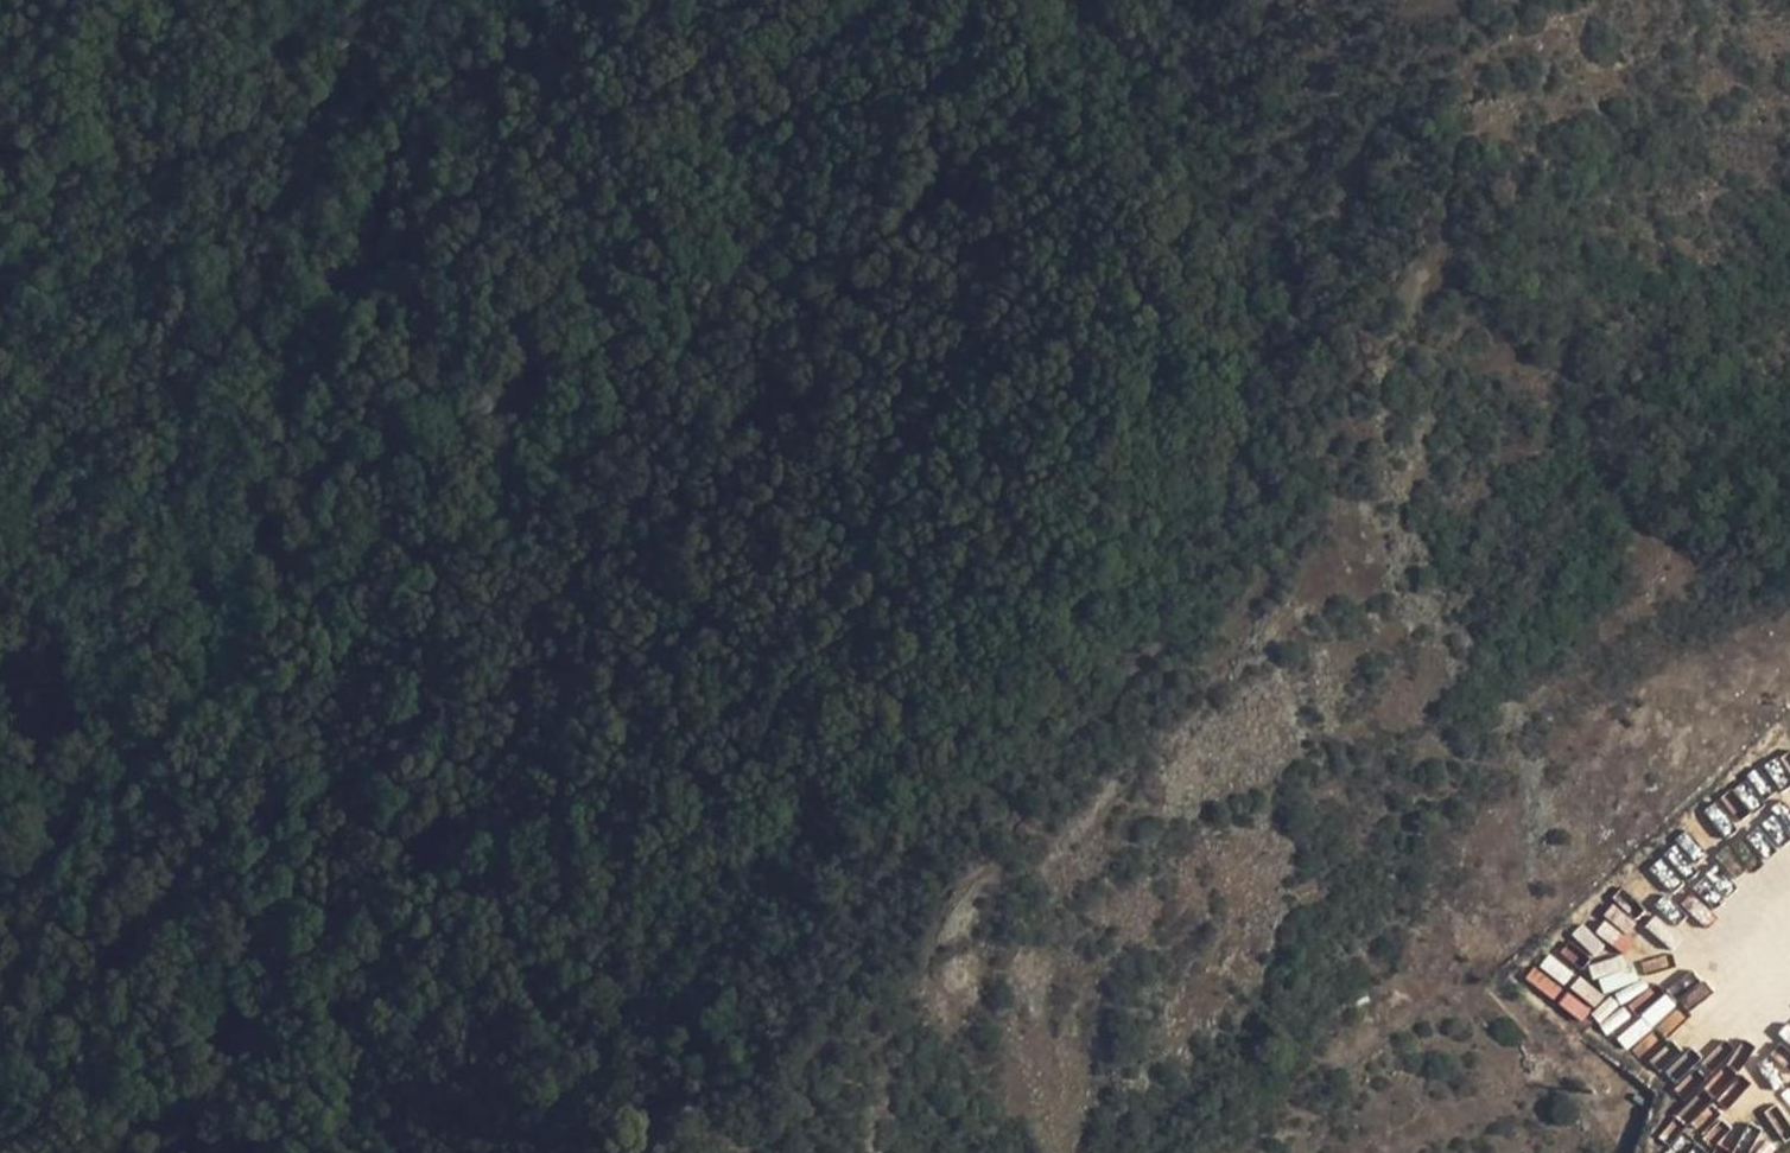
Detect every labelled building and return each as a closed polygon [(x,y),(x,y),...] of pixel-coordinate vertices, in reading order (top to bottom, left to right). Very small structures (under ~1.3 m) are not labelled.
[(1766,767),(1779,789),(1789,782),(1789,763),(1785,756),(1766,767)] [(1668,890),(1708,858),(1687,832),(1647,864),(1668,890)] [(1712,867),(1694,889),(1715,906),(1733,884),(1712,867)] [(1697,893),(1683,901),(1700,927),(1713,918),(1697,893)] [(1613,903),(1604,921),(1630,934),(1639,915),(1613,903)] [(1598,935),(1623,953),(1631,942),(1606,924),(1598,935)] [(1590,964),(1600,994),(1636,982),(1627,953),(1590,964)] [(1536,970),(1528,980),(1551,997),(1559,988),(1536,970)] [(1612,1034),(1622,1048),(1678,1008),(1668,994),(1612,1034)] [(1676,1124),(1729,1152),(1752,1152),(1761,1136),(1720,1113),(1755,1079),(1772,1088),(1782,1070),(1764,1060),(1727,1095),(1770,1018),(1717,1069),(1666,1041),(1647,1060),(1652,1051),(1686,1018),(1675,1007),(1632,1049),(1649,1065),(1660,1072),(1681,1093),(1707,1068),(1676,1124)] [(1789,1106),(1789,1086),(1780,1096),(1789,1106)]
